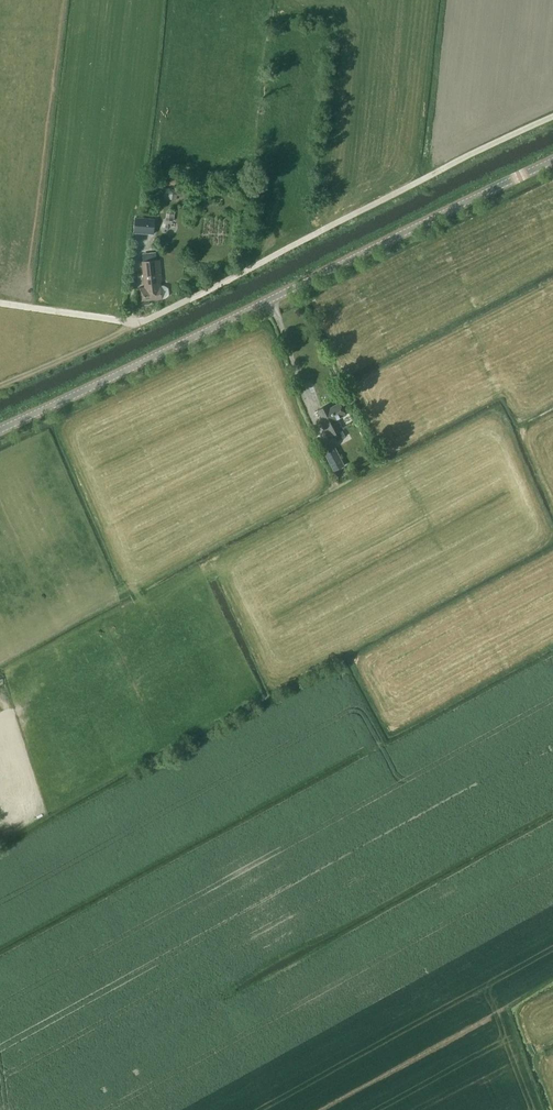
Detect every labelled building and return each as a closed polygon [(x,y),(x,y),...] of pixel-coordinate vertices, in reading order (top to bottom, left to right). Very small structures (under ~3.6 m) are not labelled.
[(135,232),(155,234),(156,218),(136,216),(135,232)] [(150,300),(163,298),(166,298),(168,296),(169,294),(169,288),(167,287),(164,285),(162,286),(161,282),(163,282),(161,260),(142,262),(145,282),(147,282),(147,287),(140,287),(142,304),(150,303),(150,300)] [(325,422),(322,424),(329,438),(335,435),(338,440),(346,436),(343,430),(344,430),(339,419),(347,414),(341,403),(331,408),(329,405),(319,410),(325,422)] [(345,464),(334,442),(323,448),(334,470),(345,464)]
